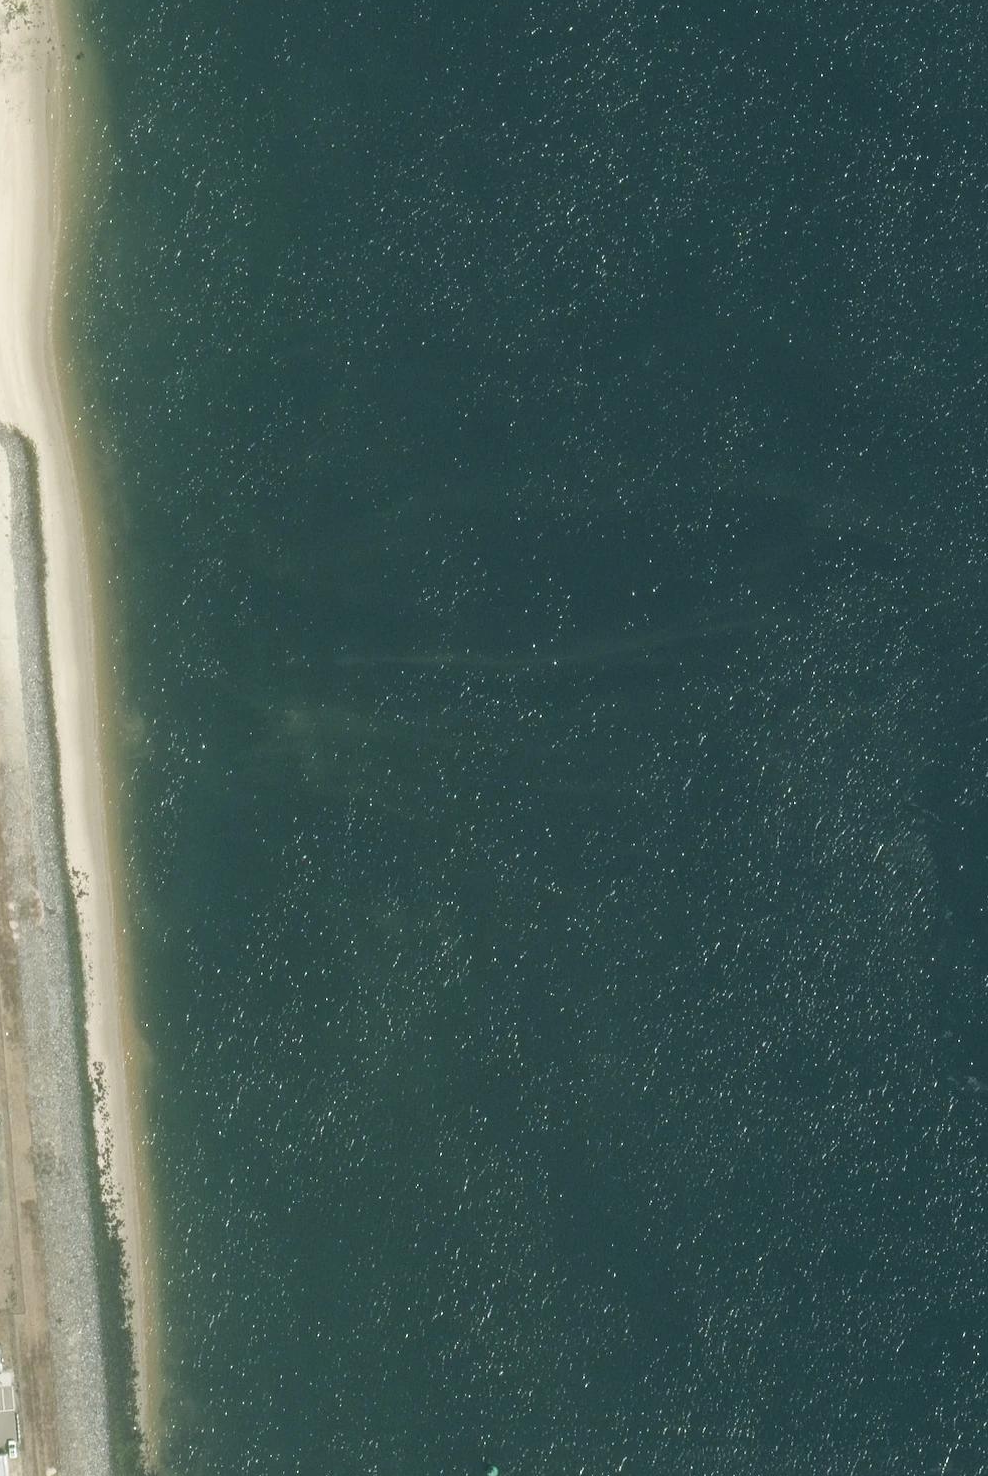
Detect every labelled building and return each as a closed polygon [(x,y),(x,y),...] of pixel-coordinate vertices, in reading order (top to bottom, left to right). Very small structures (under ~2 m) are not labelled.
[(0,1453),(0,1475),(8,1475),(8,1453),(0,1453)]
